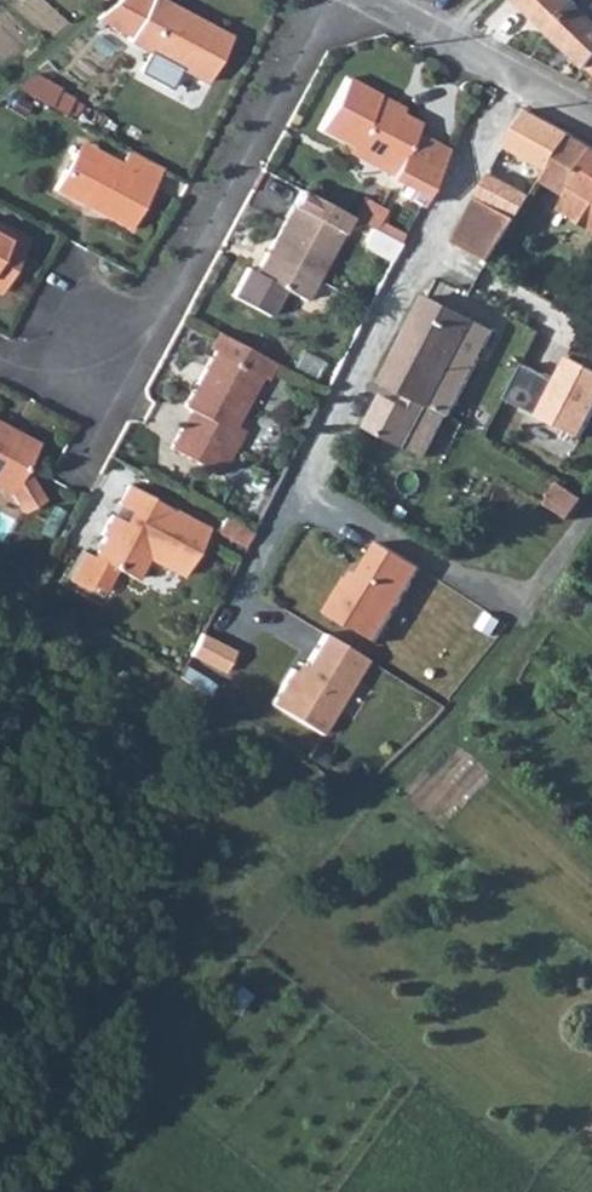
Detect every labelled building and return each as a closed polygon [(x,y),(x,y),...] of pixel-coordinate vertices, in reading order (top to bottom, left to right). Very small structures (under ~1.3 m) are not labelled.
[(166,0),(152,0),(152,1),(150,0),(118,0),(97,18),(132,36),(131,40),(207,82),(232,36),(166,0)] [(552,31),(578,5),(572,0),(521,0),(552,31)] [(590,0),(572,0),(578,5),(582,8),(590,0)] [(582,8),(591,19),(591,0),(590,0),(582,8)] [(552,31),(591,70),(591,19),(582,8),(578,5),(552,31)] [(319,129),(352,147),(392,168),(390,172),(388,175),(405,185),(400,193),(418,202),(447,148),(413,131),(417,122),(400,113),(376,100),(379,95),(347,78),(319,129)] [(528,109),(508,146),(524,155),(546,168),(568,131),(528,109)] [(541,177),(565,190),(557,205),(591,224),(591,146),(568,131),(546,168),(541,177)] [(97,163),(72,149),(51,187),(83,204),(85,200),(92,204),(89,208),(126,228),(161,166),(125,147),(116,163),(101,156),(97,163)] [(524,155),(515,170),(537,182),(541,177),(546,168),(524,155)] [(515,170),(495,204),(517,215),(537,182),(515,170)] [(252,270),(301,298),(348,214),(298,188),(252,270)] [(479,194),(456,236),(490,257),(517,215),(495,204),(479,194)] [(360,243),(393,259),(408,230),(386,219),(391,208),(366,196),(356,215),(370,222),(360,243)] [(25,237),(0,223),(0,284),(25,237)] [(448,412),(493,327),(427,290),(383,373),(406,387),(448,412)] [(208,348),(201,360),(177,403),(184,407),(164,444),(201,465),(212,471),(223,451),(218,447),(227,429),(221,426),(251,371),(262,377),(271,359),(212,327),(203,345),(208,348)] [(524,361),(506,396),(581,435),(591,414),(591,365),(569,353),(557,378),(524,361)] [(448,412),(406,387),(400,397),(381,386),(375,395),(439,429),(448,412)] [(439,429),(375,395),(363,418),(425,453),(439,429)] [(3,488),(13,507),(34,496),(16,465),(29,442),(1,427),(3,424),(0,422),(0,486),(3,488)] [(201,524),(119,480),(109,499),(122,506),(117,516),(104,509),(92,530),(96,532),(86,550),(78,546),(63,574),(80,583),(83,578),(96,585),(109,562),(129,573),(141,551),(175,570),(201,524)] [(559,484),(550,503),(577,516),(586,497),(559,484)] [(354,583),(350,580),(346,578),(326,614),(374,642),(420,567),(377,542),(359,574),(354,583)] [(83,578),(80,583),(94,590),(96,585),(83,578)] [(367,657),(326,633),(303,674),(294,669),(274,704),(324,732),(367,657)]
